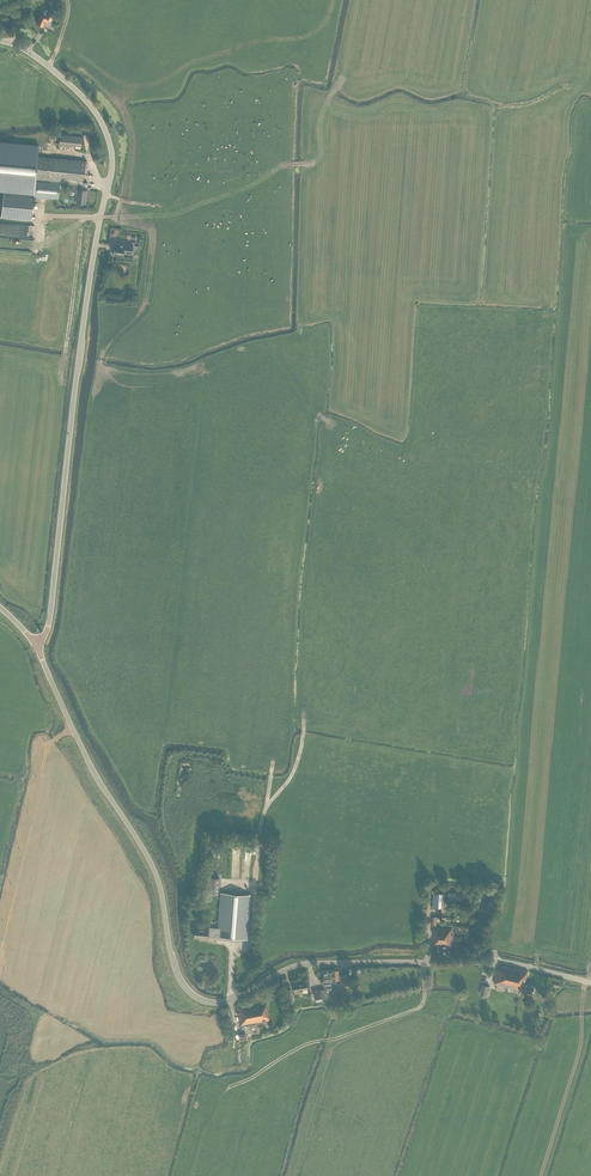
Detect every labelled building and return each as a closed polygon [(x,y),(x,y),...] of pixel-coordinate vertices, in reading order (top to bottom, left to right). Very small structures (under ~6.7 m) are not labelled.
[(41,15),(36,23),(43,26),(47,18),(51,20),(54,14),(49,11),(46,9),(45,12),(43,16),(41,15)] [(59,144),(81,146),(82,136),(60,134),(59,144)] [(54,183),(73,184),(72,193),(77,193),(76,203),(86,204),(87,191),(79,190),(79,185),(83,185),(85,161),(38,156),(39,146),(0,143),(0,190),(35,193),(37,195),(40,197),(46,197),(49,197),(51,195),(53,193),(54,190),(54,183)] [(34,196),(4,193),(2,217),(32,219),(34,196)] [(123,256),(123,253),(132,254),(133,245),(124,244),(125,244),(115,243),(113,255),(123,256)] [(241,862),(241,855),(239,855),(239,852),(233,852),(233,863),(241,862)] [(219,878),(207,877),(206,892),(218,893),(219,878)] [(480,907),(488,909),(492,891),(484,889),(480,907)] [(217,937),(247,939),(251,895),(221,893),(218,928),(208,927),(208,928),(195,927),(194,937),(208,938),(208,935),(217,936),(217,937)] [(433,907),(442,908),(443,893),(434,893),(433,907)] [(434,945),(439,945),(438,952),(450,953),(450,946),(451,946),(452,934),(451,934),(451,928),(435,927),(434,945)] [(526,984),(525,984),(528,971),(502,965),(501,970),(497,970),(494,984),(497,984),(496,989),(504,991),(505,986),(533,992),(535,986),(526,984)] [(322,970),(322,981),(322,983),(326,989),(331,989),(331,982),(329,982),(329,981),(332,981),(332,980),(338,980),(338,970),(322,970)] [(302,993),(308,992),(307,989),(306,982),(293,984),(294,994),(298,993),(298,991),(302,990),(302,993)] [(480,994),(488,995),(490,985),(482,984),(480,994)] [(327,994),(324,989),(320,990),(320,988),(314,989),(316,1001),(322,1000),(322,1002),(328,1001),(327,994)] [(331,999),(333,1003),(337,1001),(334,997),(333,997),(331,994),(329,995),(331,999)] [(265,999),(237,1004),(241,1025),(269,1020),(265,999)]
